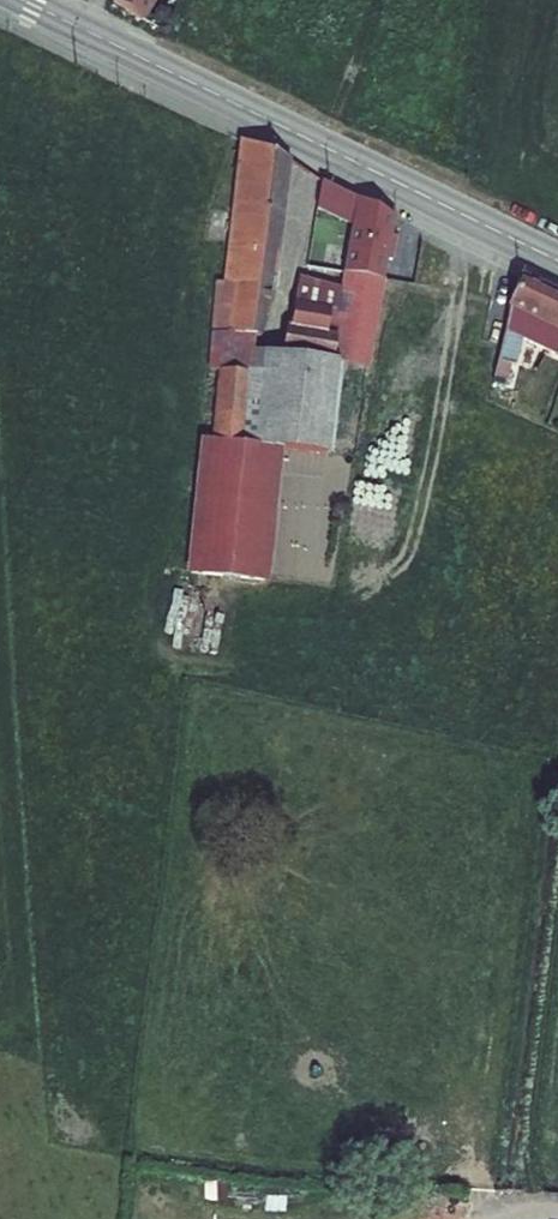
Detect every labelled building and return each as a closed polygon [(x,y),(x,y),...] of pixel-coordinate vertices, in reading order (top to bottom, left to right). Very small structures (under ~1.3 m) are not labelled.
[(152,14),(159,0),(127,0),(152,14)] [(218,373),(212,444),(200,443),(186,579),(263,589),(278,450),(331,457),(343,368),(284,357),(268,353),(288,174),(238,150),(226,287),(215,285),(207,371),(218,373)] [(290,320),(284,357),(343,368),(367,373),(392,223),(314,187),(312,209),(351,225),(342,294),(295,288),(288,308),(290,320)] [(510,390),(526,398),(543,335),(557,341),(557,285),(542,278),(533,298),(510,390)]
